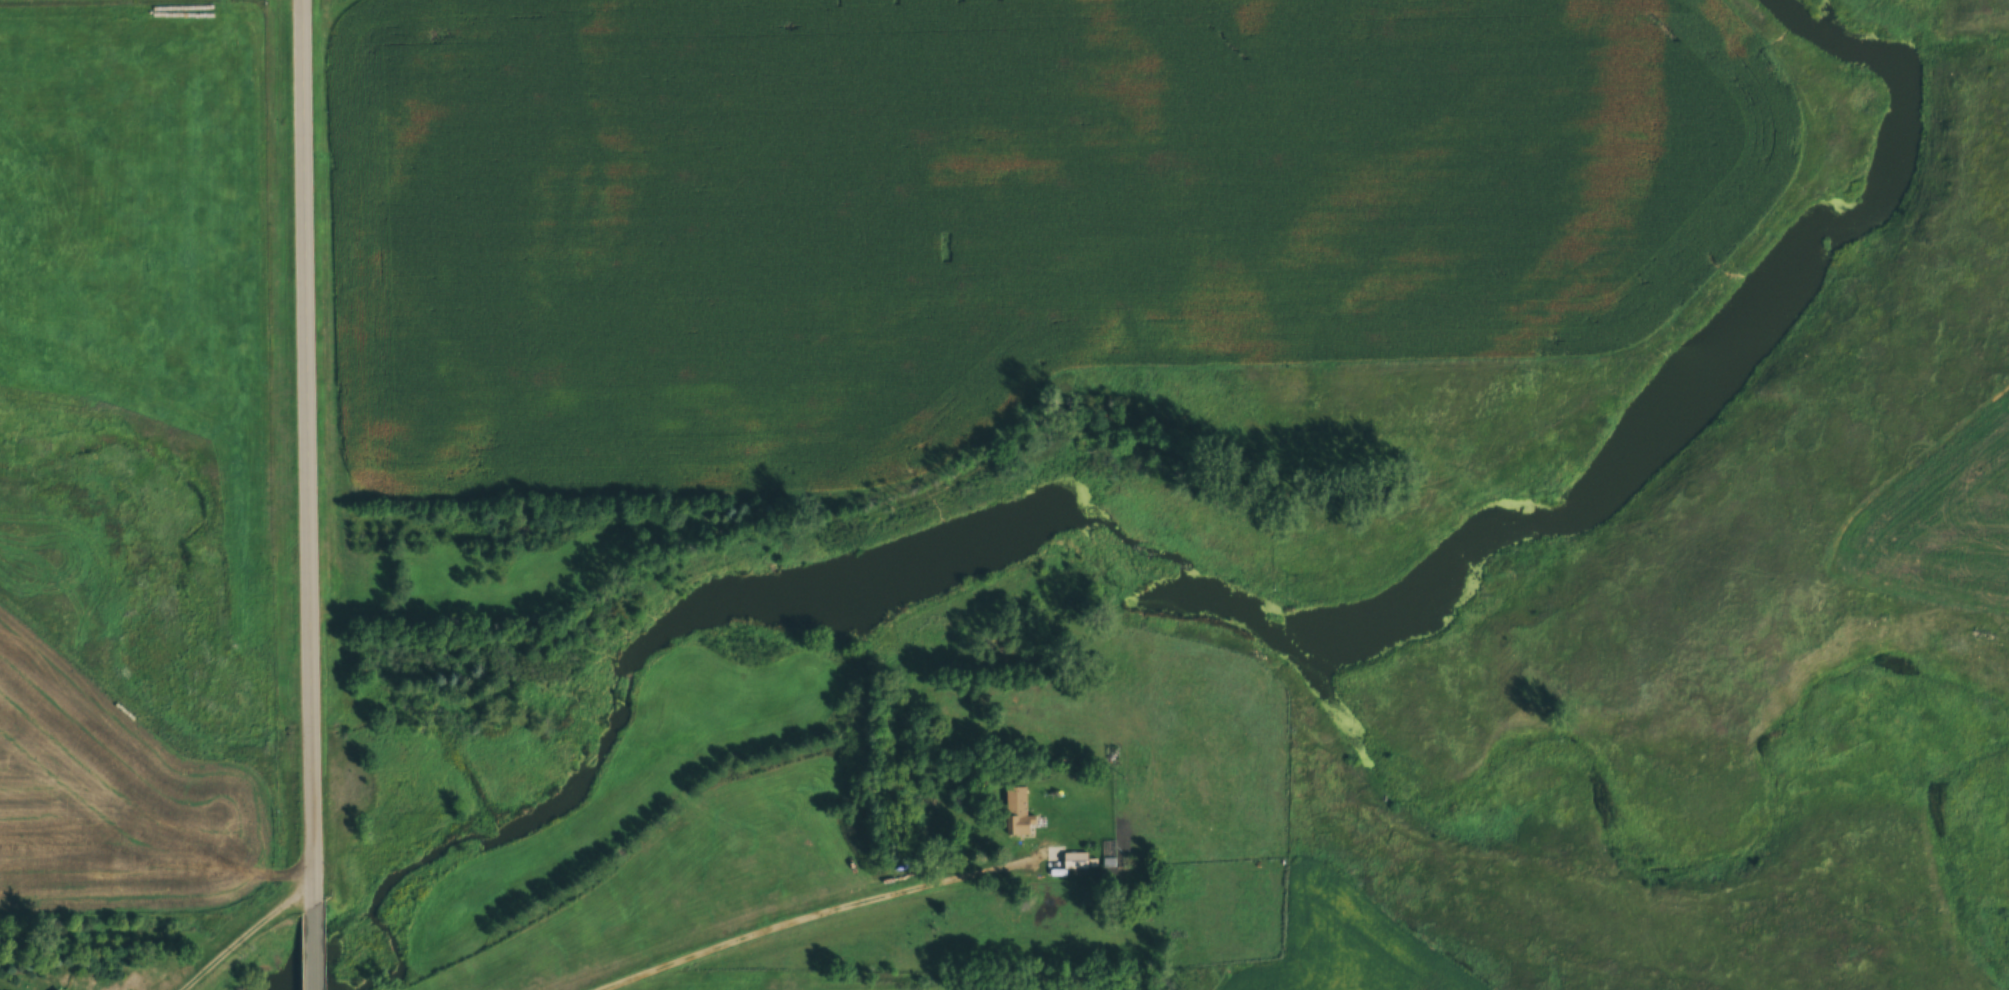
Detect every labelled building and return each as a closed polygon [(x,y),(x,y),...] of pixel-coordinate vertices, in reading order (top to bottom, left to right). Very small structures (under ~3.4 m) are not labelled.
[(1026,789),(1005,789),(1005,836),(1026,836),(1026,789)] [(1064,854),(1064,849),(1047,849),(1047,877),(1088,877),(1088,854),(1064,854)]
